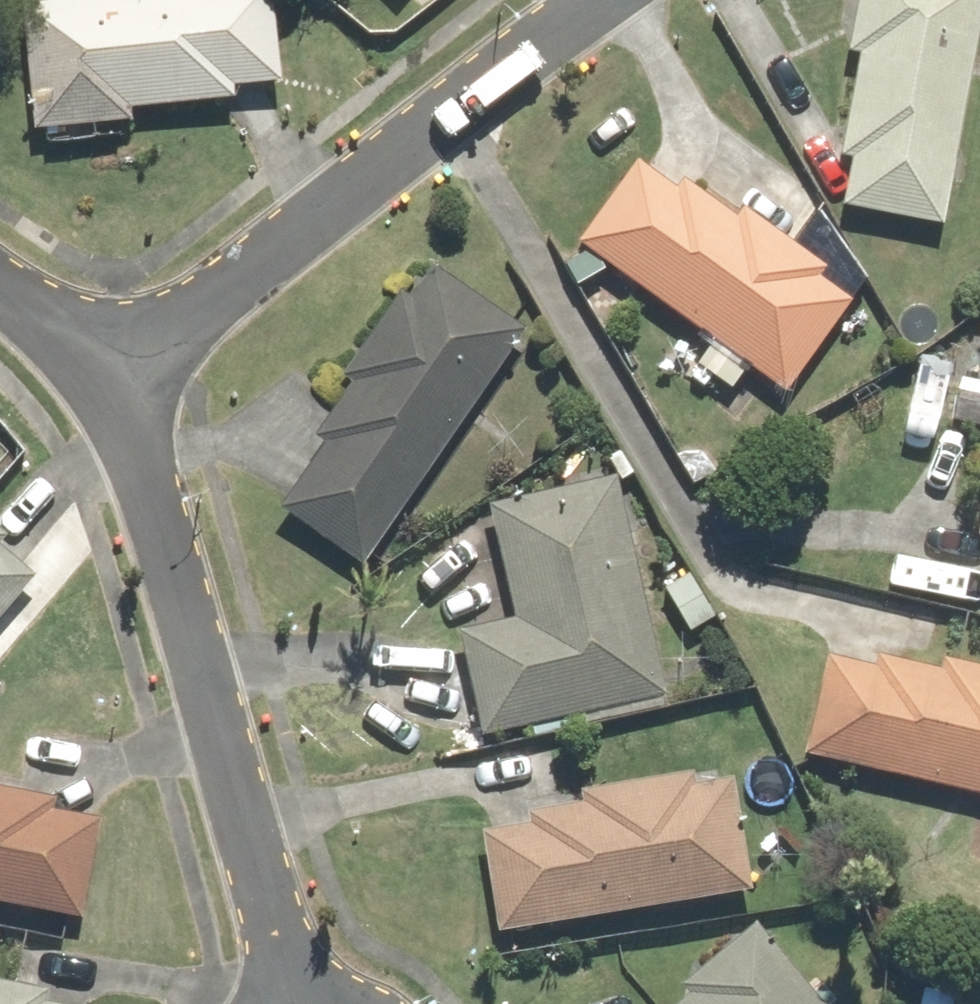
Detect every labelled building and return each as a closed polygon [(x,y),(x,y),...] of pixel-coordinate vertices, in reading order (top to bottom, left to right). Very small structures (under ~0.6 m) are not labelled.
[(30,145),(131,135),(128,112),(275,98),(265,0),(186,0),(18,16),(30,145)] [(827,155),(839,158),(827,222),(934,241),(977,0),(855,0),(827,155)] [(633,167),(575,253),(696,336),(677,364),(726,397),(745,369),(781,393),(841,305),(804,280),(812,268),(731,213),(721,227),(633,167)] [(330,377),(338,382),(305,430),(317,439),(269,508),(362,572),(522,340),(409,262),(330,377)] [(955,383),(946,429),(979,436),(979,388),(955,383)] [(605,477),(478,507),(507,629),(459,640),(483,742),(659,700),(605,477)] [(970,545),(979,547),(979,498),(970,545)] [(24,579),(0,558),(0,607),(24,579)] [(822,658),(799,763),(979,802),(979,671),(939,662),(934,682),(822,658)] [(566,823),(477,837),(491,931),(744,892),(725,771),(562,796),(566,823)] [(0,791),(0,902),(78,917),(97,821),(38,810),(40,799),(0,791)] [(746,931),(675,994),(682,1002),(680,1003),(811,1003),(746,931)]
